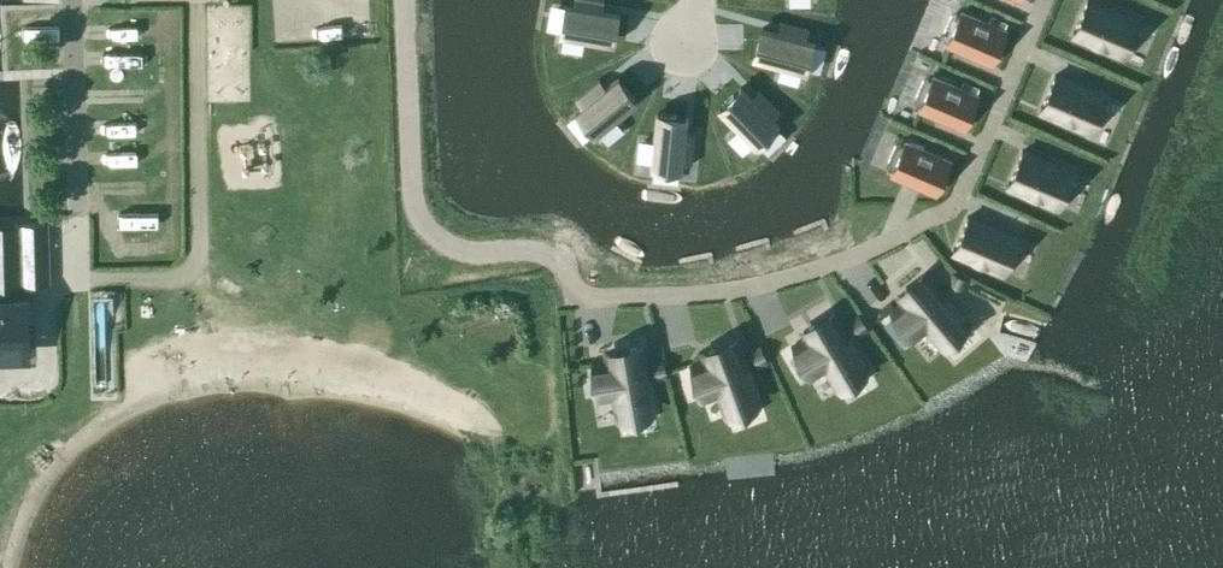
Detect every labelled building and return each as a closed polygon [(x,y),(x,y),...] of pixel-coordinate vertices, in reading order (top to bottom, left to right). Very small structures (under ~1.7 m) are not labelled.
[(561,31),(564,32),(562,41),(582,45),(584,35),(611,40),(616,11),(600,8),(601,0),(574,0),(573,4),(566,2),(561,31)] [(1134,22),(1135,20),(1091,0),(1087,0),(1072,32),(1120,54),(1120,52),(1119,51),(1122,45),(1132,50),(1140,33),(1130,28),(1133,22),(1134,22)] [(992,63),(1007,29),(961,9),(958,14),(955,13),(951,15),(943,32),(945,37),(948,38),(946,43),(992,63)] [(762,27),(754,55),(781,62),(779,71),(798,77),(801,67),(803,68),(811,40),(804,38),(806,29),(780,22),(778,31),(762,27)] [(964,128),(978,94),(932,74),(930,79),(927,78),(923,80),(915,97),(917,101),(920,103),(918,108),(964,128)] [(1100,96),(1101,96),(1102,94),(1054,74),(1040,107),(1088,128),(1088,126),(1087,126),(1090,119),(1100,124),(1107,106),(1097,102),(1100,96)] [(598,79),(577,96),(583,103),(577,108),(596,131),(598,129),(604,137),(619,124),(613,117),(635,99),(617,76),(604,87),(598,79)] [(740,86),(719,106),(739,126),(732,133),(746,148),(753,141),(755,142),(776,122),(771,117),(777,110),(758,91),(752,98),(740,86)] [(644,139),(642,159),(652,160),(652,162),(681,165),(681,159),(691,159),(693,133),(684,132),(686,115),(657,112),(654,140),(644,139)] [(899,143),(895,145),(887,162),(889,166),(892,168),(890,173),(936,192),(950,159),(904,139),(902,144),(899,143)] [(90,146),(91,160),(114,159),(114,145),(90,146)] [(1069,170),(1022,149),(1007,183),(1055,204),(1056,202),(1054,201),(1057,195),(1067,199),(1075,182),(1065,178),(1067,171),(1069,172),(1069,170)] [(118,205),(118,220),(144,221),(144,206),(118,205)] [(1014,238),(1015,236),(967,215),(952,249),(1000,269),(1001,268),(1000,267),(1003,261),(1013,265),(1020,248),(1010,243),(1013,237),(1014,238)] [(20,222),(0,223),(0,352),(29,351),(28,294),(23,294),(20,222)] [(958,316),(918,267),(890,291),(893,295),(884,303),(907,331),(917,323),(929,339),(934,335),(941,344),(960,328),(953,319),(958,316)] [(858,361),(826,308),(795,327),(798,331),(787,338),(806,369),(817,363),(827,380),(832,377),(838,387),(859,374),(854,364),(858,361)] [(640,392),(645,391),(634,330),(598,336),(599,342),(587,344),(594,380),(606,378),(609,398),(615,397),(617,408),(641,403),(640,392)] [(752,393),(730,334),(696,347),(698,352),(687,356),(699,391),(710,387),(717,406),(723,404),(727,414),(750,406),(746,395),(752,393)] [(658,359),(651,360),(655,379),(667,376),(662,358),(658,359)]
